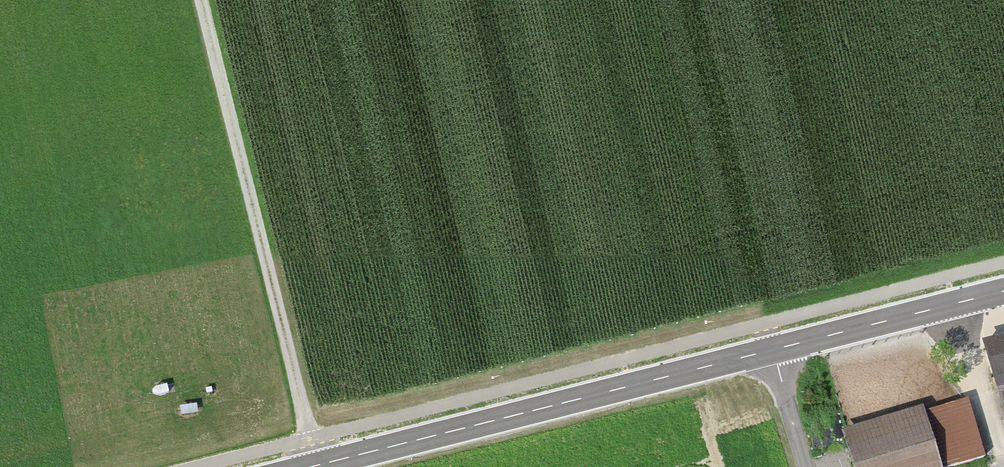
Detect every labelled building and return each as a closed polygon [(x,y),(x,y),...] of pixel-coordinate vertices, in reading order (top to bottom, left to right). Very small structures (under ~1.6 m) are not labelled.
[(982,346),(1003,424),(1003,340),(982,346)] [(840,435),(851,466),(965,466),(987,460),(969,402),(925,415),(924,409),(840,435)]
